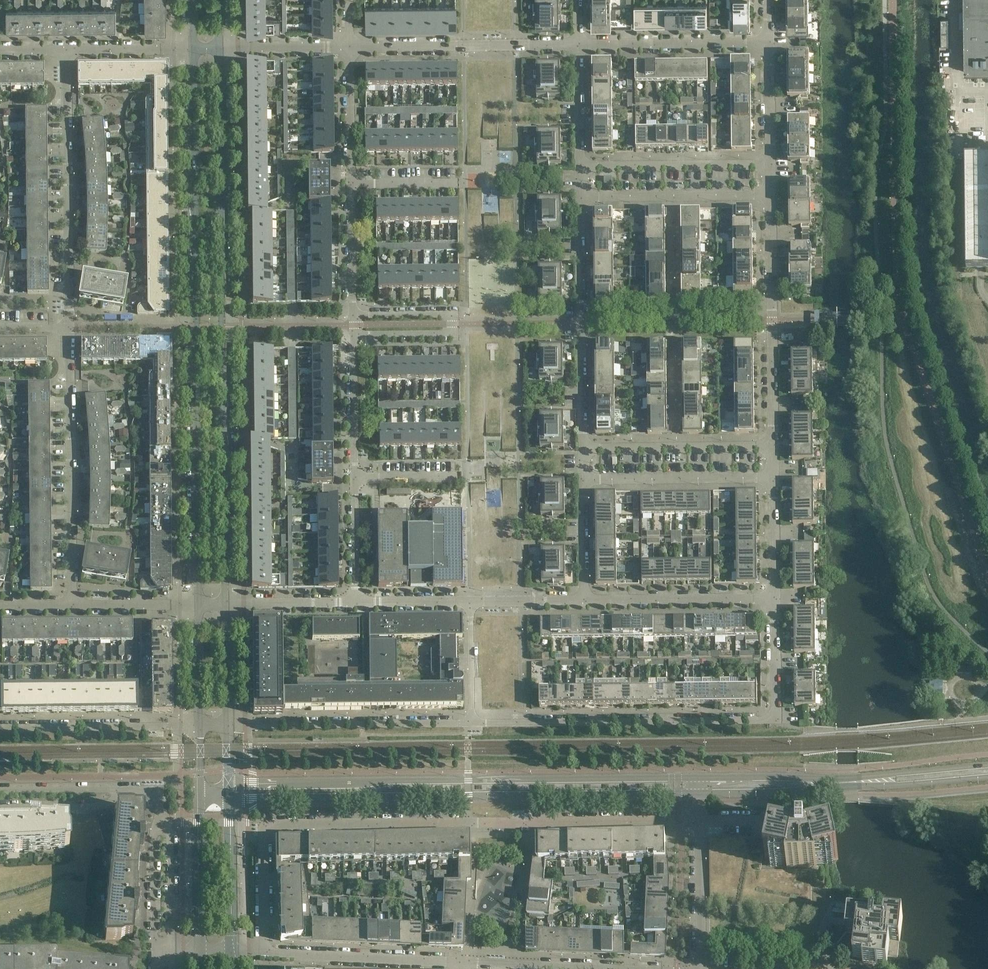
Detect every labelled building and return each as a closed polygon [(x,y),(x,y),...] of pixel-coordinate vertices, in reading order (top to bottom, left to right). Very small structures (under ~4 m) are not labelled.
[(265,0),(246,0),(246,10),(265,10),(265,0)] [(548,0),(536,0),(536,10),(548,10),(548,0)] [(560,0),(548,0),(548,10),(560,10),(560,0)] [(611,0),(591,0),(591,9),(611,8),(611,0)] [(808,0),(786,0),(786,10),(809,10),(808,0)] [(965,70),(965,72),(987,72),(987,0),(964,0),(965,70)] [(166,12),(166,1),(144,1),(145,12),(166,12)] [(332,13),(332,4),(312,4),(312,13),(332,13)] [(656,25),(655,5),(645,6),(645,25),(656,25)] [(666,25),(666,5),(655,5),(656,25),(666,25)] [(676,25),(676,5),(666,5),(666,25),(676,25)] [(686,25),(686,5),(676,5),(676,25),(686,25)] [(696,25),(696,5),(686,5),(686,25),(696,25)] [(707,25),(707,5),(696,5),(696,25),(707,25)] [(645,25),(645,6),(634,6),(635,26),(645,25)] [(446,27),(446,7),(437,8),(437,27),(446,27)] [(456,27),(456,7),(446,7),(446,27),(456,27)] [(750,17),(750,7),(730,7),(730,17),(750,17)] [(374,28),(374,8),(365,8),(365,28),(374,28)] [(383,28),(383,8),(374,8),(374,28),(383,28)] [(392,28),(392,8),(383,8),(383,28),(392,28)] [(401,27),(401,8),(392,8),(392,28),(401,27)] [(410,27),(410,8),(401,8),(401,27),(410,27)] [(419,27),(419,8),(410,8),(410,27),(419,27)] [(428,27),(428,8),(419,8),(419,27),(428,27)] [(437,27),(437,8),(428,8),(428,27),(437,27)] [(611,19),(611,8),(591,9),(591,19),(611,19)] [(82,31),(82,10),(71,11),(72,31),(82,31)] [(93,30),(93,10),(82,10),(82,31),(93,30)] [(104,30),(104,10),(93,10),(93,30),(104,30)] [(115,30),(115,15),(115,10),(104,10),(104,30),(115,30)] [(265,21),(265,10),(246,10),(246,22),(265,21)] [(548,30),(548,10),(536,10),(536,27),(544,27),(544,30),(548,30)] [(560,27),(560,10),(548,10),(548,30),(552,30),(552,27),(560,27)] [(809,21),(809,10),(786,10),(787,21),(809,21)] [(17,31),(17,11),(6,11),(6,27),(6,31),(17,31)] [(28,31),(28,11),(17,11),(17,31),(28,31)] [(39,31),(39,11),(28,11),(28,31),(39,31)] [(50,31),(50,11),(39,11),(39,31),(50,31)] [(61,31),(61,11),(50,11),(50,31),(61,31)] [(72,31),(71,11),(61,11),(61,31),(72,31)] [(166,23),(166,12),(145,12),(145,23),(166,23)] [(332,22),(332,13),(312,13),(312,22),(332,22)] [(750,28),(750,17),(730,17),(730,28),(750,28)] [(611,29),(611,19),(591,19),(592,30),(611,29)] [(280,32),(280,20),(265,21),(246,22),(246,33),(280,33),(280,32)] [(809,32),(809,21),(787,21),(787,32),(799,32),(799,36),(807,36),(807,32),(809,32)] [(332,32),(332,22),(312,22),(312,32),(332,32)] [(166,34),(166,26),(166,23),(145,23),(145,34),(166,34)] [(809,64),(809,52),(808,52),(808,49),(799,49),(799,52),(787,53),(787,64),(809,64)] [(751,69),(751,58),(731,58),(731,69),(751,69)] [(612,70),(612,59),(592,60),(592,70),(612,70)] [(548,80),(548,60),(544,60),(544,63),(536,63),(536,80),(548,80)] [(560,80),(560,62),(552,63),(552,60),(548,60),(548,80),(560,80)] [(332,72),(332,63),(332,62),(313,62),(313,72),(332,72)] [(656,82),(656,62),(646,63),(646,82),(656,82)] [(666,82),(666,62),(656,62),(656,82),(666,82)] [(677,82),(676,62),(666,62),(666,82),(677,82)] [(687,82),(687,62),(676,62),(677,82),(687,82)] [(697,82),(697,62),(687,62),(687,82),(697,82)] [(708,82),(707,62),(697,62),(697,82),(708,82)] [(280,75),(280,63),(246,63),(247,87),(266,86),(266,75),(280,75)] [(646,82),(646,63),(635,63),(635,82),(646,82)] [(133,86),(132,67),(132,64),(121,65),(122,67),(122,86),(133,86)] [(143,86),(143,67),(143,64),(132,64),(132,67),(133,86),(143,86)] [(167,110),(166,68),(163,68),(163,64),(143,64),(143,67),(143,86),(150,86),(150,99),(149,99),(148,100),(147,101),(146,102),(146,103),(146,104),(146,105),(146,110),(167,110)] [(809,74),(809,64),(787,64),(787,75),(809,74)] [(33,87),(32,68),(32,65),(22,66),(22,68),(22,87),(33,87)] [(44,87),(44,68),(44,65),(32,65),(32,68),(33,87),(44,87)] [(89,86),(89,68),(89,65),(78,65),(78,68),(78,86),(89,86)] [(100,86),(100,68),(100,65),(89,65),(89,68),(89,86),(100,86)] [(111,86),(111,67),(111,65),(100,65),(100,68),(100,86),(111,86)] [(122,86),(122,67),(121,65),(111,65),(111,67),(111,86),(122,86)] [(412,86),(411,65),(402,66),(403,87),(412,86)] [(421,86),(420,65),(411,65),(412,86),(421,86)] [(430,86),(429,65),(420,65),(421,86),(430,86)] [(439,86),(438,65),(429,65),(430,86),(439,86)] [(448,86),(447,65),(438,65),(439,86),(448,86)] [(456,86),(456,66),(456,65),(447,65),(448,86),(456,86)] [(11,68),(11,66),(0,66),(0,75),(0,87),(11,87),(11,68)] [(22,87),(22,68),(22,66),(11,66),(11,68),(11,87),(22,87)] [(376,87),(375,66),(365,66),(365,87),(376,87)] [(385,87),(384,66),(375,66),(376,87),(385,87)] [(394,87),(393,66),(384,66),(385,87),(394,87)] [(403,87),(402,66),(393,66),(394,87),(403,87)] [(751,79),(751,69),(731,69),(731,79),(751,79)] [(612,80),(612,70),(592,70),(592,80),(612,80)] [(332,81),(332,72),(313,72),(313,81),(332,81)] [(809,85),(809,74),(787,75),(787,86),(809,85)] [(751,89),(751,79),(731,79),(731,89),(751,89)] [(549,100),(548,80),(536,80),(537,98),(545,97),(545,100),(549,100)] [(561,97),(560,80),(548,80),(549,100),(553,100),(553,97),(561,97)] [(612,90),(612,80),(592,80),(592,91),(612,90)] [(333,90),(332,81),(313,81),(313,90),(333,90)] [(809,97),(809,85),(787,86),(787,97),(800,97),(800,100),(808,100),(808,97),(809,97)] [(266,109),(266,98),(266,86),(247,87),(247,109),(266,109)] [(751,99),(751,89),(731,89),(731,99),(751,99)] [(333,99),(333,90),(313,90),(313,99),(333,99)] [(612,101),(612,90),(592,91),(592,101),(612,101)] [(333,108),(333,99),(313,99),(313,108),(333,108)] [(751,109),(751,99),(731,99),(731,110),(751,109)] [(612,111),(612,101),(592,101),(592,111),(612,111)] [(333,117),(333,108),(313,108),(313,117),(333,117)] [(47,120),(47,109),(25,109),(25,112),(26,120),(47,120)] [(266,132),(266,121),(266,109),(247,109),(247,132),(266,132)] [(751,120),(751,109),(731,110),(731,120),(751,120)] [(167,121),(167,110),(146,110),(146,121),(167,121)] [(612,121),(612,111),(592,111),(593,121),(612,121)] [(810,128),(810,117),(808,117),(808,113),(800,113),(800,117),(788,117),(788,128),(810,128)] [(333,126),(333,117),(313,117),(313,126),(333,126)] [(47,131),(47,125),(47,120),(26,120),(26,131),(47,131)] [(103,131),(103,124),(102,120),(82,122),(83,133),(103,131)] [(751,130),(751,120),(731,120),(731,130),(751,130)] [(167,132),(167,121),(146,121),(146,132),(167,132)] [(612,131),(612,121),(593,121),(593,131),(612,131)] [(333,135),(333,126),(313,126),(314,135),(333,135)] [(549,148),(549,128),(545,128),(545,130),(537,130),(537,148),(549,148)] [(561,147),(561,130),(553,130),(553,128),(549,128),(549,148),(561,147)] [(647,148),(646,128),(636,129),(636,148),(647,148)] [(657,148),(657,128),(646,128),(647,148),(657,148)] [(667,148),(667,128),(657,128),(657,148),(667,148)] [(677,148),(677,128),(667,128),(667,148),(677,148)] [(687,148),(687,128),(677,128),(677,148),(687,148)] [(698,148),(697,128),(687,128),(687,148),(698,148)] [(708,148),(708,128),(697,128),(698,148),(708,148)] [(810,139),(810,128),(788,128),(783,128),(783,131),(788,131),(788,139),(810,139)] [(751,140),(751,130),(731,130),(732,140),(751,140)] [(47,142),(47,131),(26,131),(26,142),(47,142)] [(104,142),(104,137),(103,131),(83,133),(84,144),(104,142)] [(377,153),(377,131),(365,132),(365,153),(377,153)] [(388,153),(388,131),(377,131),(377,153),(388,153)] [(400,152),(400,131),(388,131),(388,153),(400,152)] [(411,152),(411,131),(400,131),(400,152),(411,152)] [(423,152),(422,131),(411,131),(411,152),(423,152)] [(434,152),(434,131),(422,131),(423,152),(434,152)] [(445,152),(445,131),(434,131),(434,152),(445,152)] [(457,152),(457,131),(445,131),(445,152),(452,152),(457,152)] [(613,141),(612,131),(593,131),(593,142),(613,141)] [(167,142),(167,132),(146,132),(146,143),(167,142)] [(266,155),(266,132),(247,132),(247,155),(266,155)] [(333,144),(333,135),(314,135),(314,144),(333,144)] [(810,150),(810,139),(788,139),(788,147),(783,147),(783,150),(810,150)] [(751,151),(751,140),(732,140),(732,151),(751,151)] [(613,152),(613,141),(593,142),(593,152),(613,152)] [(47,153),(47,142),(26,142),(26,153),(47,153)] [(105,153),(104,142),(84,144),(85,155),(105,153)] [(167,153),(167,142),(146,143),(146,153),(167,153)] [(334,153),(334,148),(333,148),(333,144),(314,144),(314,153),(334,153)] [(561,165),(561,147),(549,148),(549,167),(553,167),(553,165),(561,165)] [(549,167),(549,148),(537,148),(537,165),(545,165),(545,167),(549,167)] [(810,161),(810,150),(783,150),(783,153),(788,153),(788,161),(800,161),(800,165),(809,165),(809,161),(810,161)] [(47,163),(47,153),(26,153),(26,164),(47,163)] [(106,164),(105,153),(85,155),(86,159),(86,165),(106,164)] [(167,164),(167,153),(146,153),(146,164),(167,164)] [(267,178),(266,155),(247,155),(247,178),(267,178)] [(965,159),(966,229),(966,269),(987,269),(987,159),(965,159)] [(47,174),(47,163),(26,164),(26,175),(47,174)] [(107,176),(106,165),(106,164),(86,165),(86,176),(107,176)] [(167,175),(167,164),(146,164),(146,175),(167,175)] [(330,175),(330,166),(323,166),(321,166),(320,166),(318,166),(308,166),(308,175),(330,175)] [(47,185),(47,174),(26,175),(26,185),(47,185)] [(168,186),(167,175),(146,175),(146,186),(168,186)] [(330,184),(330,175),(308,175),(308,184),(330,184)] [(107,187),(107,176),(86,176),(87,187),(107,187)] [(810,192),(810,181),(809,181),(809,177),(801,177),(801,181),(788,181),(788,193),(810,192)] [(267,212),(267,178),(247,178),(248,203),(247,203),(247,213),(251,213),(251,217),(252,217),(252,221),(272,221),(271,212),(267,212)] [(330,193),(330,184),(308,184),(308,193),(330,193)] [(47,196),(47,185),(26,185),(26,196),(47,196)] [(168,196),(168,186),(146,186),(146,197),(168,196)] [(107,198),(107,187),(87,187),(87,198),(107,198)] [(811,203),(810,192),(788,193),(789,203),(811,203)] [(330,202),(330,193),(308,193),(308,203),(310,203),(330,202)] [(550,215),(550,195),(546,195),(546,198),(538,198),(538,215),(550,215)] [(562,215),(562,198),(554,198),(554,195),(550,195),(550,215),(562,215)] [(48,207),(47,196),(26,196),(26,207),(48,207)] [(168,207),(168,196),(146,197),(147,207),(168,207)] [(107,209),(107,202),(107,198),(87,198),(87,209),(107,209)] [(413,223),(413,201),(404,202),(404,223),(413,223)] [(422,222),(422,201),(413,201),(413,223),(422,222)] [(431,222),(431,201),(422,201),(422,222),(431,222)] [(440,222),(440,201),(431,201),(431,222),(440,222)] [(449,222),(449,201),(440,201),(440,222),(449,222)] [(458,222),(458,202),(458,201),(449,201),(449,222),(458,222)] [(330,211),(330,202),(310,203),(310,212),(330,211)] [(386,223),(386,202),(376,202),(376,223),(386,223)] [(395,223),(395,202),(386,202),(386,223),(395,223)] [(404,223),(404,202),(395,202),(395,223),(404,223)] [(811,214),(811,203),(789,203),(789,214),(811,214)] [(48,218),(48,207),(26,207),(27,218),(48,218)] [(168,218),(168,207),(147,207),(147,218),(168,218)] [(752,220),(752,208),(733,208),(733,220),(752,220)] [(107,220),(107,211),(107,209),(87,209),(87,220),(107,220)] [(665,221),(665,209),(645,209),(646,221),(665,221)] [(700,221),(700,209),(681,209),(681,221),(700,221)] [(613,222),(613,210),(594,210),(594,222),(613,222)] [(330,220),(330,211),(310,212),(310,221),(330,220)] [(811,225),(811,214),(789,214),(789,226),(801,225),(801,229),(810,229),(810,225),(811,225)] [(550,235),(550,215),(538,215),(538,233),(546,233),(546,235),(550,235)] [(562,232),(562,215),(550,215),(550,235),(554,235),(554,232),(562,232)] [(48,228),(48,218),(27,218),(27,229),(48,228)] [(168,229),(168,218),(147,218),(147,229),(168,229)] [(107,225),(107,220),(87,220),(87,230),(107,231),(107,225)] [(330,230),(330,220),(310,221),(311,230),(330,230)] [(752,232),(752,220),(733,220),(733,232),(752,232)] [(272,230),(272,221),(252,221),(252,230),(272,230)] [(665,233),(665,221),(646,221),(646,233),(665,233)] [(700,232),(700,221),(681,221),(681,232),(700,232)] [(613,233),(613,222),(594,222),(594,233),(613,233)] [(48,239),(48,228),(27,229),(27,239),(48,239)] [(168,240),(168,229),(147,229),(147,240),(168,240)] [(107,242),(107,231),(87,230),(86,241),(107,242)] [(272,239),(272,230),(252,230),(252,239),(272,239)] [(330,238),(330,230),(311,230),(311,239),(330,238)] [(701,244),(700,232),(681,232),(681,244),(701,244)] [(752,243),(752,232),(733,232),(733,243),(752,243)] [(613,245),(613,233),(594,233),(594,245),(613,245)] [(665,244),(665,233),(646,233),(646,244),(665,244)] [(330,247),(330,238),(311,239),(311,248),(330,247)] [(48,250),(48,239),(27,239),(27,250),(48,250)] [(272,248),(272,239),(252,239),(252,248),(272,248)] [(168,251),(168,240),(147,240),(147,251),(168,251)] [(106,253),(107,242),(86,241),(86,252),(106,253)] [(811,257),(811,245),(810,245),(810,242),(801,242),(801,246),(789,246),(789,257),(811,257)] [(753,254),(752,243),(733,243),(733,255),(753,254)] [(665,255),(665,244),(646,244),(646,256),(665,255)] [(701,255),(701,244),(681,244),(681,255),(701,255)] [(613,256),(613,245),(594,245),(594,256),(613,256)] [(330,256),(330,247),(311,248),(311,257),(330,256)] [(272,257),(272,248),(252,248),(252,257),(272,257)] [(48,261),(48,250),(27,250),(27,261),(48,261)] [(168,261),(168,251),(147,251),(147,262),(168,261)] [(753,266),(753,254),(733,255),(733,266),(753,266)] [(665,267),(665,255),(646,256),(646,267),(665,267)] [(701,266),(701,255),(681,255),(681,267),(701,266)] [(330,265),(330,256),(311,257),(311,266),(330,265)] [(614,267),(613,256),(594,256),(594,268),(614,267)] [(272,266),(272,257),(252,257),(252,266),(272,266)] [(811,268),(811,257),(789,257),(789,268),(811,268)] [(48,272),(48,261),(27,261),(27,272),(48,272)] [(168,272),(168,261),(147,262),(147,272),(168,272)] [(551,283),(550,263),(546,263),(546,265),(538,265),(539,283),(551,283)] [(562,282),(562,265),(554,265),(554,263),(550,263),(551,283),(562,282)] [(330,275),(330,265),(311,266),(311,275),(330,275)] [(272,275),(272,266),(252,266),(253,275),(272,275)] [(701,278),(701,266),(681,267),(682,278),(701,278)] [(753,277),(753,266),(733,266),(733,277),(753,277)] [(390,289),(389,267),(378,267),(378,289),(390,289)] [(401,289),(401,267),(389,267),(390,289),(401,289)] [(413,288),(412,267),(401,267),(401,289),(413,288)] [(424,288),(424,267),(412,267),(413,288),(424,288)] [(435,288),(435,267),(424,267),(424,288),(435,288)] [(447,288),(446,267),(435,267),(435,288),(447,288)] [(459,288),(458,267),(446,267),(447,288),(454,288),(459,288)] [(614,279),(614,267),(594,268),(594,279),(614,279)] [(666,278),(665,267),(646,267),(646,278),(666,278)] [(811,278),(811,268),(789,268),(789,279),(811,278)] [(48,283),(48,272),(27,272),(27,283),(48,283)] [(169,283),(168,272),(147,272),(147,283),(169,283)] [(123,306),(127,281),(84,273),(79,299),(123,306)] [(272,284),(272,275),(253,275),(253,284),(272,284)] [(331,283),(330,275),(311,275),(311,284),(331,283)] [(753,289),(753,277),(733,277),(734,289),(753,289)] [(666,290),(666,278),(646,278),(646,290),(666,290)] [(701,289),(701,278),(682,278),(682,289),(701,289)] [(812,290),(811,278),(789,279),(789,290),(802,290),(802,293),(810,293),(810,290),(812,290)] [(614,290),(614,279),(594,279),(594,281),(594,290),(614,290)] [(563,300),(562,282),(551,283),(551,303),(555,303),(555,300),(563,300)] [(49,294),(48,283),(27,283),(27,294),(49,294)] [(169,294),(169,283),(147,283),(148,294),(169,294)] [(331,292),(331,283),(311,284),(311,293),(331,292)] [(551,303),(551,283),(539,283),(539,300),(547,300),(547,303),(551,303)] [(272,293),(272,284),(253,284),(253,293),(272,293)] [(701,301),(701,289),(682,289),(682,301),(701,301)] [(753,301),(753,289),(734,289),(734,301),(753,301)] [(614,302),(614,290),(594,290),(594,302),(614,302)] [(666,302),(666,290),(646,290),(646,302),(666,302)] [(331,302),(331,292),(311,293),(311,302),(331,302)] [(272,303),(272,293),(253,293),(253,303),(272,303)] [(169,311),(169,294),(148,294),(148,304),(142,304),(141,305),(140,306),(139,306),(139,307),(138,308),(138,309),(137,310),(137,311),(137,314),(166,314),(166,311),(169,311)] [(170,385),(169,344),(166,344),(166,339),(146,340),(146,342),(146,361),(153,361),(153,374),(152,374),(152,375),(150,376),(150,377),(149,378),(149,379),(148,380),(148,385),(170,385)] [(92,362),(92,343),(92,340),(81,340),(81,362),(92,362)] [(103,361),(103,343),(103,340),(92,340),(92,343),(92,362),(103,361)] [(114,361),(114,343),(114,340),(103,340),(103,343),(103,361),(114,361)] [(125,361),(124,343),(124,340),(114,340),(114,343),(114,361),(125,361)] [(135,361),(135,342),(135,340),(124,340),(124,343),(125,361),(135,361)] [(146,361),(146,342),(146,340),(135,340),(135,342),(135,361),(146,361)] [(14,362),(14,344),(14,341),(3,341),(3,344),(3,362),(14,362)] [(25,362),(24,344),(24,341),(14,341),(14,344),(14,362),(25,362)] [(35,362),(35,343),(35,341),(24,341),(24,344),(25,362),(35,362)] [(47,362),(47,343),(46,341),(35,341),(35,343),(35,362),(47,362)] [(666,353),(666,341),(647,342),(647,354),(666,353)] [(702,353),(702,341),(682,341),(682,353),(702,353)] [(754,352),(754,341),(734,341),(734,353),(754,352)] [(614,354),(614,342),(595,342),(595,348),(595,354),(614,354)] [(551,363),(551,343),(547,343),(547,345),(539,345),(539,363),(551,363)] [(563,363),(563,345),(555,345),(555,343),(551,343),(551,363),(563,363)] [(273,358),(273,348),(253,349),(253,358),(273,358)] [(331,357),(331,348),(312,348),(312,358),(331,357)] [(812,362),(812,351),(791,351),(788,351),(788,358),(789,358),(789,362),(812,362)] [(754,364),(754,352),(734,353),(734,364),(754,364)] [(667,365),(666,353),(647,354),(647,365),(667,365)] [(702,364),(702,353),(682,353),(682,365),(702,364)] [(614,365),(614,354),(595,354),(595,366),(614,365)] [(331,366),(331,357),(312,358),(312,367),(331,366)] [(273,367),(273,358),(253,358),(253,367),(273,367)] [(424,381),(424,359),(415,360),(415,381),(424,381)] [(433,380),(433,359),(424,359),(424,381),(433,380)] [(442,380),(442,359),(433,359),(433,380),(442,380)] [(451,380),(451,359),(442,359),(442,380),(451,380)] [(460,380),(459,360),(459,359),(451,359),(451,380),(460,380)] [(388,381),(388,360),(377,360),(378,381),(388,381)] [(397,381),(397,360),(388,360),(388,381),(397,381)] [(406,381),(406,360),(397,360),(397,381),(406,381)] [(415,381),(415,360),(406,360),(406,381),(415,381)] [(812,373),(812,362),(789,362),(789,366),(788,366),(789,373),(812,373)] [(552,383),(551,363),(539,363),(540,380),(548,380),(548,383),(552,383)] [(563,380),(563,363),(551,363),(552,383),(556,383),(556,380),(563,380)] [(702,376),(702,364),(682,365),(682,376),(702,376)] [(754,375),(754,364),(734,364),(734,375),(754,375)] [(615,377),(614,365),(595,366),(595,377),(615,377)] [(667,376),(667,365),(647,365),(647,376),(667,376)] [(332,375),(331,366),(312,367),(312,376),(332,375)] [(273,376),(273,367),(253,367),(254,376),(273,376)] [(812,383),(812,373),(789,373),(789,380),(789,384),(812,383)] [(332,384),(332,375),(312,376),(312,385),(332,384)] [(754,387),(754,375),(734,375),(735,387),(754,387)] [(273,385),(273,376),(254,376),(254,385),(273,385)] [(667,388),(667,376),(647,376),(647,388),(667,388)] [(702,387),(702,376),(682,376),(683,387),(702,387)] [(615,388),(615,377),(595,377),(595,388),(615,388)] [(813,395),(812,383),(789,384),(789,388),(789,395),(792,395),(813,395)] [(49,392),(49,384),(28,384),(28,396),(50,395),(49,392)] [(332,393),(332,384),(312,385),(312,394),(332,393)] [(170,396),(170,385),(148,385),(149,396),(170,396)] [(273,394),(273,385),(254,385),(254,394),(273,394)] [(702,399),(702,387),(683,387),(683,399),(702,399)] [(754,398),(754,387),(735,387),(735,398),(754,398)] [(615,400),(615,388),(595,388),(595,400),(615,400)] [(667,399),(667,388),(647,388),(647,399),(667,399)] [(332,402),(332,393),(312,394),(312,403),(332,402)] [(273,403),(273,394),(254,394),(254,403),(273,403)] [(50,406),(50,395),(28,396),(28,406),(50,406)] [(105,399),(105,395),(85,397),(86,408),(106,406),(105,399)] [(170,407),(170,396),(149,396),(149,407),(170,407)] [(754,409),(754,398),(735,398),(735,410),(754,409)] [(667,410),(667,399),(647,399),(648,411),(667,410)] [(702,410),(702,399),(683,399),(683,410),(702,410)] [(615,411),(615,400),(595,400),(596,411),(615,411)] [(332,411),(332,402),(312,403),(312,412),(332,411)] [(274,412),(273,403),(254,403),(254,412),(274,412)] [(50,417),(50,406),(28,406),(29,417),(50,417)] [(107,418),(106,406),(86,408),(87,415),(87,419),(107,418)] [(170,418),(170,412),(170,407),(149,407),(149,418),(170,418)] [(754,421),(754,409),(735,410),(735,421),(754,421)] [(552,430),(552,410),(548,410),(548,413),(540,413),(540,430),(552,430)] [(564,430),(564,413),(556,413),(556,410),(552,410),(552,430),(564,430)] [(667,422),(667,410),(648,411),(648,422),(667,422)] [(702,421),(702,410),(683,410),(683,422),(702,421)] [(332,420),(332,411),(312,412),(312,421),(332,420)] [(615,422),(615,411),(596,411),(596,423),(615,422)] [(274,421),(274,412),(254,412),(254,421),(274,421)] [(813,426),(813,415),(792,415),(792,416),(789,416),(789,423),(789,426),(813,426)] [(50,428),(50,417),(29,417),(29,428),(50,428)] [(108,429),(107,418),(87,419),(88,430),(108,429)] [(170,429),(170,418),(149,418),(149,429),(170,429)] [(332,429),(332,420),(312,421),(313,430),(332,429)] [(274,430),(274,421),(254,421),(254,430),(274,430)] [(702,433),(702,421),(683,422),(683,434),(702,433)] [(754,433),(754,421),(735,421),(735,433),(754,433)] [(615,434),(615,422),(596,423),(596,434),(615,434)] [(667,434),(667,422),(648,422),(648,434),(667,434)] [(391,447),(391,425),(379,426),(379,447),(391,447)] [(403,447),(403,425),(391,425),(391,447),(403,447)] [(414,446),(414,425),(403,425),(403,447),(414,446)] [(426,446),(425,425),(414,425),(414,446),(426,446)] [(437,446),(437,425),(425,425),(426,446),(437,446)] [(448,446),(448,425),(437,425),(437,446),(448,446)] [(460,446),(460,425),(448,425),(448,446),(455,446),(460,446)] [(813,437),(813,426),(789,426),(789,430),(789,437),(813,437)] [(50,438),(50,428),(29,428),(29,439),(50,438)] [(109,440),(108,429),(88,430),(89,441),(109,440)] [(170,439),(170,429),(149,429),(149,440),(170,439)] [(332,438),(332,429),(313,430),(313,439),(332,438)] [(270,474),(269,451),(269,444),(269,440),(274,440),(274,430),(254,430),(254,435),(254,439),(250,439),(250,449),(251,474),(270,474)] [(552,450),(552,430),(540,430),(540,448),(548,448),(548,450),(552,450)] [(564,448),(564,430),(552,430),(552,450),(556,450),(556,448),(564,448)] [(813,448),(813,437),(789,437),(789,444),(790,448),(813,448)] [(50,449),(50,438),(29,439),(29,450),(50,449)] [(332,448),(332,438),(313,439),(313,447),(313,448),(331,448),(332,448)] [(170,450),(170,439),(149,440),(149,450),(170,450)] [(110,451),(109,440),(89,441),(90,452),(110,451)] [(333,448),(332,448),(331,448),(313,448),(313,447),(311,447),(311,457),(333,457),(333,451),(333,448)] [(813,459),(813,448),(790,448),(790,452),(789,452),(789,459),(792,459),(813,459)] [(50,460),(50,449),(29,450),(29,460),(50,460)] [(170,461),(170,450),(149,450),(149,461),(170,461)] [(110,462),(110,451),(90,452),(90,456),(90,463),(110,462)] [(333,466),(333,457),(311,457),(311,466),(333,466)] [(50,471),(50,460),(29,460),(29,471),(50,471)] [(171,472),(170,461),(149,461),(149,472),(171,472)] [(110,473),(110,467),(110,462),(90,463),(90,473),(110,473)] [(333,475),(333,466),(311,466),(311,475),(333,475)] [(50,482),(50,471),(29,471),(29,482),(50,482)] [(171,483),(171,472),(149,472),(150,483),(171,483)] [(110,484),(110,476),(110,473),(90,473),(90,484),(110,484)] [(270,497),(270,474),(251,474),(251,497),(270,497)] [(333,478),(333,475),(311,475),(311,484),(321,484),(322,484),(323,484),(325,484),(326,484),(333,484),(333,478)] [(553,498),(553,478),(549,478),(549,480),(541,481),(541,498),(553,498)] [(565,498),(565,480),(557,480),(557,478),(553,478),(553,498),(565,498)] [(814,491),(813,479),(792,480),(790,480),(790,487),(790,491),(814,491)] [(51,493),(50,482),(29,482),(29,493),(51,493)] [(171,494),(171,483),(150,483),(150,494),(171,494)] [(110,495),(110,484),(90,484),(90,495),(110,495)] [(756,503),(756,491),(736,491),(736,503),(756,503)] [(814,501),(814,491),(790,491),(790,495),(790,502),(814,501)] [(616,504),(616,492),(595,492),(595,504),(616,504)] [(51,503),(51,493),(29,493),(29,504),(51,503)] [(171,504),(171,494),(150,494),(150,505),(171,504)] [(653,515),(653,495),(653,494),(641,494),(641,515),(653,515)] [(665,515),(664,495),(664,494),(653,494),(653,495),(653,515),(665,515)] [(676,515),(676,495),(676,494),(664,494),(664,495),(665,515),(676,515)] [(687,514),(687,495),(687,494),(676,494),(676,495),(676,515),(687,514)] [(699,514),(699,495),(699,494),(687,494),(687,495),(687,514),(699,514)] [(711,514),(711,495),(711,494),(699,494),(699,495),(699,514),(711,514)] [(110,506),(110,495),(90,495),(90,498),(90,506),(110,506)] [(270,519),(270,497),(251,497),(251,520),(270,519)] [(337,502),(337,497),(324,497),(317,497),(317,506),(337,506),(337,502)] [(553,518),(553,498),(541,498),(541,515),(549,515),(549,518),(553,518)] [(565,515),(565,498),(553,498),(553,518),(557,518),(557,515),(565,515)] [(814,512),(814,501),(790,502),(790,509),(790,512),(814,512)] [(51,514),(51,503),(29,504),(30,514),(51,514)] [(757,514),(756,503),(736,503),(736,514),(757,514)] [(171,515),(171,504),(150,505),(150,515),(171,515)] [(616,516),(616,504),(595,504),(596,516),(616,516)] [(110,517),(110,506),(90,506),(90,513),(90,516),(110,517)] [(337,515),(337,506),(317,506),(317,515),(337,515)] [(462,586),(461,512),(432,513),(432,528),(418,528),(407,528),(407,513),(379,514),(377,514),(378,568),(378,587),(407,587),(407,572),(410,572),(410,587),(426,587),(426,585),(429,585),(429,587),(462,586)] [(814,524),(814,512),(790,512),(790,516),(790,523),(793,523),(793,524),(814,524)] [(51,525),(51,514),(30,514),(30,525),(51,525)] [(757,526),(757,514),(736,514),(736,526),(757,526)] [(171,526),(171,519),(171,515),(150,515),(150,526),(171,526)] [(337,524),(337,515),(317,515),(318,524),(337,524)] [(109,529),(109,522),(110,517),(90,516),(89,528),(109,529)] [(616,527),(616,516),(596,516),(596,527),(616,527)] [(270,542),(270,519),(251,520),(251,524),(251,537),(251,542),(270,542)] [(337,527),(337,524),(318,524),(318,533),(337,533),(337,527)] [(51,536),(51,525),(30,525),(30,536),(51,536)] [(171,537),(171,526),(150,526),(150,537),(171,537)] [(757,537),(757,526),(736,526),(736,537),(757,537)] [(616,538),(616,527),(596,527),(596,539),(616,538)] [(337,542),(337,533),(318,533),(318,542),(337,542)] [(51,547),(51,536),(30,536),(30,547),(51,547)] [(171,548),(171,537),(150,537),(150,548),(171,548)] [(757,549),(757,537),(736,537),(736,549),(757,549)] [(616,550),(616,538),(596,539),(596,550),(616,550)] [(271,565),(270,542),(251,542),(252,565),(271,565)] [(337,551),(337,542),(318,542),(318,551),(337,551)] [(814,555),(814,544),(790,544),(790,551),(791,551),(791,555),(814,555)] [(554,565),(553,545),(549,545),(549,548),(541,548),(542,565),(554,565)] [(565,565),(565,548),(557,548),(557,545),(553,545),(554,565),(565,565)] [(51,558),(51,547),(30,547),(30,558),(51,558)] [(171,559),(171,548),(150,548),(150,559),(171,559)] [(126,581),(130,556),(86,549),(82,574),(125,582),(126,581)] [(757,560),(757,549),(736,549),(736,560),(757,560)] [(617,561),(616,550),(596,550),(596,562),(617,561)] [(337,560),(337,551),(318,551),(318,560),(337,560)] [(814,566),(814,555),(791,555),(791,559),(790,559),(790,566),(814,566)] [(8,557),(0,556),(0,582),(4,583),(8,557)] [(51,568),(51,558),(30,558),(30,569),(51,568)] [(172,569),(171,559),(150,559),(150,570),(172,569)] [(338,569),(337,560),(318,560),(318,569),(338,569)] [(757,571),(757,560),(736,560),(737,572),(757,571)] [(617,573),(617,561),(596,562),(596,573),(617,573)] [(654,582),(654,561),(642,562),(642,582),(654,582)] [(665,582),(665,561),(654,561),(654,582),(665,582)] [(677,582),(676,561),(665,561),(665,582),(677,582)] [(688,582),(688,561),(676,561),(677,582),(688,582)] [(700,581),(699,561),(688,561),(688,582),(700,581)] [(711,581),(711,561),(699,561),(700,581),(711,581)] [(286,588),(286,576),(271,576),(271,565),(252,565),(252,585),(251,585),(251,588),(286,588)] [(554,585),(554,565),(542,565),(542,583),(550,583),(550,585),(554,585)] [(566,583),(565,565),(554,565),(554,585),(558,585),(558,583),(566,583)] [(815,577),(814,566),(790,566),(791,573),(791,577),(815,577)] [(51,579),(51,568),(30,569),(30,580),(51,579)] [(172,586),(172,569),(150,570),(151,580),(145,580),(144,580),(143,581),(142,581),(142,582),(141,583),(141,584),(140,585),(140,586),(140,590),(169,589),(169,586),(172,586)] [(338,578),(338,569),(318,569),(318,578),(338,578)] [(757,583),(757,571),(737,572),(737,583),(757,583)] [(617,585),(617,573),(596,573),(596,585),(617,585)] [(815,588),(815,577),(791,577),(791,581),(791,588),(815,588)] [(338,588),(338,578),(318,578),(318,588),(338,588)] [(52,591),(51,579),(30,580),(30,591),(52,591)] [(815,619),(815,608),(794,608),(794,609),(791,609),(791,616),(791,620),(815,619)] [(399,710),(443,709),(443,708),(463,708),(462,686),(456,686),(456,684),(459,684),(460,684),(461,684),(461,683),(462,683),(462,682),(462,681),(462,680),(462,679),(461,678),(460,677),(459,677),(458,638),(462,638),(462,616),(442,616),(442,615),(395,616),(395,617),(368,617),(369,621),(369,682),(369,687),(369,691),(369,694),(369,695),(370,695),(372,695),(372,706),(389,706),(389,708),(396,708),(396,710),(399,710)] [(695,637),(695,617),(684,618),(685,637),(695,637)] [(705,637),(705,617),(695,617),(695,637),(705,637)] [(715,637),(715,617),(705,617),(705,637),(715,637)] [(725,637),(725,617),(715,617),(715,637),(725,637)] [(736,637),(735,617),(725,617),(725,637),(736,637)] [(746,637),(746,617),(735,617),(736,637),(746,637)] [(756,635),(756,617),(746,617),(746,637),(746,642),(758,642),(758,635),(756,635)] [(283,691),(282,623),(282,618),(252,619),(253,714),(283,713),(283,709),(283,691)] [(603,638),(602,618),(592,619),(592,638),(603,638)] [(613,638),(613,618),(602,618),(603,638),(613,638)] [(623,638),(623,618),(613,618),(613,638),(623,638)] [(633,638),(633,618),(623,618),(623,638),(633,638)] [(644,638),(643,618),(633,618),(633,638),(644,638)] [(654,638),(654,618),(643,618),(644,638),(654,638)] [(664,638),(664,618),(654,618),(654,638),(664,638)] [(674,637),(674,618),(664,618),(664,638),(674,637)] [(685,637),(684,618),(674,618),(674,637),(685,637)] [(552,639),(551,619),(541,619),(541,639),(552,639)] [(562,639),(562,619),(551,619),(552,639),(562,639)] [(572,639),(572,619),(562,619),(562,639),(572,639)] [(582,638),(582,619),(572,619),(572,639),(582,638)] [(592,638),(592,619),(582,619),(582,638),(592,638)] [(815,630),(815,619),(791,620),(791,623),(791,630),(815,630)] [(67,642),(67,623),(67,620),(56,621),(56,623),(57,642),(67,642)] [(78,642),(78,623),(78,620),(67,620),(67,623),(67,642),(78,642)] [(89,642),(89,623),(89,620),(78,620),(78,623),(78,642),(89,642)] [(100,641),(100,623),(100,620),(89,620),(89,623),(89,642),(100,641)] [(111,641),(110,623),(110,620),(100,620),(100,623),(100,641),(111,641)] [(121,641),(121,623),(121,620),(110,620),(110,623),(111,641),(121,641)] [(133,641),(132,623),(132,620),(121,620),(121,623),(121,641),(133,641)] [(13,642),(13,624),(13,621),(2,621),(2,643),(13,642)] [(24,642),(24,624),(24,621),(13,621),(13,624),(13,642),(24,642)] [(35,642),(35,624),(35,621),(24,621),(24,624),(24,642),(35,642)] [(46,642),(46,623),(45,621),(35,621),(35,624),(35,642),(46,642)] [(57,642),(56,623),(56,621),(45,621),(46,623),(46,642),(57,642)] [(359,639),(359,621),(312,621),(312,640),(359,639)] [(172,634),(172,625),(169,625),(169,622),(139,623),(139,634),(172,634)] [(815,641),(815,630),(791,630),(791,637),(792,637),(792,641),(815,641)] [(172,645),(172,634),(139,634),(140,645),(172,645)] [(815,652),(815,641),(792,641),(792,645),(791,645),(791,652),(794,652),(794,653),(804,652),(815,652)] [(172,656),(172,645),(140,645),(140,656),(172,656)] [(172,667),(172,656),(140,656),(140,668),(172,667)] [(173,678),(172,667),(140,668),(140,679),(173,678)] [(816,684),(816,672),(794,673),(792,673),(792,680),(792,684),(816,684)] [(173,690),(173,678),(140,679),(140,690),(141,690),(173,690)] [(658,706),(657,679),(648,679),(648,684),(649,706),(658,706)] [(667,705),(666,684),(666,679),(657,679),(658,706),(667,705)] [(694,705),(693,679),(684,679),(684,684),(685,705),(694,705)] [(703,705),(703,679),(693,679),(694,705),(703,705)] [(712,705),(712,679),(703,679),(703,705),(712,705)] [(721,705),(721,679),(712,679),(712,705),(721,705)] [(730,705),(730,684),(730,679),(721,679),(721,705),(730,705)] [(603,706),(603,680),(594,680),(594,685),(594,706),(603,706)] [(613,706),(612,680),(603,680),(603,706),(613,706)] [(622,706),(621,680),(612,680),(613,706),(622,706)] [(631,706),(630,685),(630,680),(621,680),(622,706),(631,706)] [(372,706),(372,695),(370,695),(369,695),(369,694),(369,691),(369,687),(367,687),(363,687),(363,682),(350,682),(350,681),(297,682),(297,691),(283,691),(283,709),(304,709),(310,709),(311,709),(323,708),(323,709),(324,709),(324,708),(336,708),(336,709),(337,709),(337,708),(350,708),(350,709),(350,708),(361,708),(361,709),(367,709),(389,708),(389,706),(372,706)] [(739,705),(739,683),(730,684),(730,705),(739,705)] [(748,705),(748,683),(739,683),(739,705),(748,705)] [(757,705),(757,683),(756,683),(748,683),(748,705),(757,705)] [(649,706),(648,684),(639,685),(640,706),(649,706)] [(676,705),(675,684),(666,684),(667,705),(676,705)] [(685,705),(684,684),(675,684),(676,705),(685,705)] [(816,695),(816,684),(792,684),(792,695),(816,695)] [(943,693),(943,684),(930,684),(930,693),(943,693)] [(549,707),(549,685),(540,686),(540,685),(540,707),(549,707)] [(558,707),(558,685),(549,685),(549,707),(558,707)] [(567,706),(567,685),(558,685),(558,707),(567,706)] [(576,706),(576,685),(567,685),(567,706),(576,706)] [(585,706),(585,685),(576,685),(576,706),(585,706)] [(594,706),(594,685),(585,685),(585,706),(594,706)] [(640,706),(639,685),(630,685),(631,706),(640,706)] [(103,711),(103,686),(69,687),(69,712),(103,711)] [(137,701),(137,693),(137,686),(103,686),(103,711),(137,711),(137,701)] [(35,712),(35,687),(1,687),(1,694),(2,712),(35,712)] [(69,712),(69,687),(35,687),(35,712),(69,712)] [(173,701),(173,690),(141,690),(141,693),(137,693),(137,701),(173,701)] [(816,706),(816,695),(792,695),(792,699),(792,706),(795,706),(816,706)] [(173,713),(173,701),(137,701),(137,711),(152,711),(152,713),(173,713)] [(137,883),(139,864),(136,864),(136,852),(139,852),(140,852),(141,852),(142,851),(143,850),(143,849),(143,848),(143,847),(143,837),(139,837),(140,823),(143,823),(143,810),(135,810),(131,808),(117,808),(117,813),(113,813),(107,814),(102,815),(97,816),(104,845),(114,842),(115,842),(116,846),(113,849),(113,863),(115,867),(112,870),(111,870),(111,878),(112,878),(113,882),(110,885),(110,893),(112,897),(109,900),(108,900),(109,908),(110,912),(107,915),(107,927),(109,931),(106,934),(106,940),(121,940),(125,938),(132,937),(133,924),(133,920),(134,920),(135,920),(136,919),(137,919),(138,917),(139,916),(139,915),(139,914),(139,913),(139,912),(139,911),(138,910),(138,911),(137,903),(133,903),(133,902),(133,900),(135,882),(137,883)] [(69,835),(67,830),(67,824),(53,823),(39,822),(29,821),(27,822),(25,823),(24,826),(24,828),(13,828),(13,825),(0,826),(0,851),(7,851),(7,850),(10,850),(14,851),(28,850),(31,849),(35,850),(43,849),(45,848),(46,848),(50,849),(58,848),(58,847),(60,846),(64,848),(69,847),(69,835)] [(838,859),(832,830),(808,835),(809,837),(806,837),(806,830),(799,830),(797,830),(797,832),(787,833),(787,834),(771,831),(765,860),(787,864),(787,868),(817,867),(816,864),(838,859)] [(667,858),(666,846),(666,836),(665,836),(665,835),(634,836),(635,858),(648,858),(649,858),(649,856),(654,856),(654,858),(667,858)] [(613,859),(612,837),(612,836),(590,837),(591,859),(613,859)] [(635,858),(634,836),(612,836),(612,837),(613,859),(635,858)] [(470,860),(470,846),(469,846),(469,838),(469,837),(468,837),(438,838),(438,860),(451,860),(452,860),(452,858),(458,858),(458,860),(470,860)] [(551,860),(551,858),(556,858),(556,860),(556,861),(557,861),(557,860),(570,860),(569,837),(566,837),(539,837),(539,849),(535,849),(531,882),(544,882),(544,881),(545,871),(545,870),(546,861),(547,861),(547,860),(551,860)] [(591,859),(590,837),(569,837),(570,860),(591,859)] [(416,861),(416,839),(416,838),(394,839),(394,840),(395,861),(416,861)] [(438,860),(438,838),(416,838),(416,839),(416,861),(438,860)] [(811,903),(810,870),(761,871),(767,838),(766,838),(766,839),(760,839),(740,839),(709,839),(710,905),(811,903)] [(312,920),(302,863),(300,852),(300,840),(277,839),(277,840),(277,876),(280,875),(280,883),(278,883),(278,882),(277,882),(279,889),(280,889),(280,905),(279,905),(278,904),(279,911),(280,911),(280,927),(279,927),(279,926),(278,926),(279,933),(280,932),(280,939),(280,941),(281,941),(288,940),(288,941),(312,942),(312,920)] [(330,863),(329,841),(322,841),(322,839),(321,839),(312,839),(311,839),(311,841),(307,840),(307,864),(308,864),(330,863)] [(373,862),(372,840),(372,839),(351,840),(351,841),(351,863),(373,862)] [(395,861),(394,840),(394,839),(372,839),(372,840),(373,862),(395,861)] [(351,863),(351,841),(351,840),(329,841),(330,863),(351,863)] [(669,880),(667,858),(654,858),(654,867),(654,871),(654,879),(654,880),(669,880)] [(470,882),(470,860),(458,860),(457,860),(458,869),(458,877),(458,881),(458,882),(463,882),(465,882),(467,882),(470,882)] [(668,890),(669,880),(654,880),(654,879),(647,879),(646,891),(668,890)] [(465,893),(465,882),(463,882),(458,882),(458,881),(443,881),(443,893),(465,893)] [(552,894),(553,883),(553,882),(544,882),(531,882),(530,892),(552,894)] [(668,901),(668,890),(646,891),(646,902),(668,901)] [(551,904),(552,894),(530,892),(529,903),(551,904)] [(464,903),(465,893),(443,893),(442,904),(464,903)] [(667,912),(668,901),(646,902),(645,912),(667,912)] [(464,914),(464,903),(442,904),(442,915),(464,914)] [(549,915),(551,904),(529,903),(527,914),(528,914),(530,914),(537,915),(544,915),(544,916),(549,916),(550,915),(549,915)] [(667,923),(667,912),(645,912),(645,923),(667,923)] [(899,942),(903,916),(885,914),(885,915),(885,917),(848,913),(845,932),(846,933),(846,932),(856,933),(853,957),(863,958),(863,961),(886,964),(887,956),(897,957),(899,942)] [(463,925),(464,914),(442,915),(441,926),(451,926),(451,925),(463,925)] [(323,942),(323,920),(312,920),(312,942),(323,942)] [(334,943),(334,921),(323,920),(323,942),(334,943)] [(345,943),(344,921),(334,921),(334,943),(345,943)] [(356,944),(355,922),(344,921),(345,943),(356,944)] [(366,944),(366,922),(355,922),(356,944),(366,944)] [(378,945),(377,923),(366,922),(366,944),(378,945)] [(388,945),(388,923),(377,923),(378,945),(388,945)] [(399,946),(399,924),(388,923),(388,945),(399,946)] [(667,934),(667,923),(645,923),(644,935),(654,935),(654,934),(667,934)] [(410,946),(410,924),(399,924),(399,946),(410,946)] [(421,947),(421,924),(410,924),(410,946),(421,947)] [(462,948),(463,925),(451,925),(451,926),(450,936),(451,936),(450,948),(462,948)] [(537,952),(537,930),(526,929),(526,939),(525,939),(524,948),(526,948),(526,951),(537,952)] [(548,952),(548,930),(537,930),(537,952),(548,952)] [(559,953),(559,931),(548,930),(548,952),(559,953)] [(570,953),(570,931),(559,931),(559,953),(570,953)] [(581,954),(580,931),(570,931),(570,953),(581,954)] [(591,954),(591,932),(580,931),(581,954),(591,954)] [(602,955),(602,932),(591,932),(591,954),(602,955)] [(613,955),(613,933),(602,932),(602,955),(613,955)] [(624,956),(624,933),(613,933),(613,955),(624,956)] [(665,957),(667,934),(654,934),(654,935),(653,945),(654,945),(653,957),(665,957)] [(450,948),(451,936),(450,936),(428,935),(428,937),(426,937),(426,936),(426,945),(427,945),(427,947),(450,948)] [(654,945),(653,945),(632,944),(631,946),(629,946),(629,945),(629,954),(630,954),(630,956),(653,957),(654,945)] [(43,959),(35,957),(23,957),(23,954),(3,954),(3,958),(0,957),(0,968),(43,968),(43,959)] [(56,961),(57,960),(56,958),(56,957),(56,956),(56,955),(55,955),(55,954),(54,954),(43,954),(43,959),(43,968),(55,968),(56,961)] [(128,964),(115,963),(114,966),(108,965),(108,966),(93,964),(93,965),(79,962),(78,963),(64,961),(64,962),(56,961),(55,968),(128,968),(128,964)]
